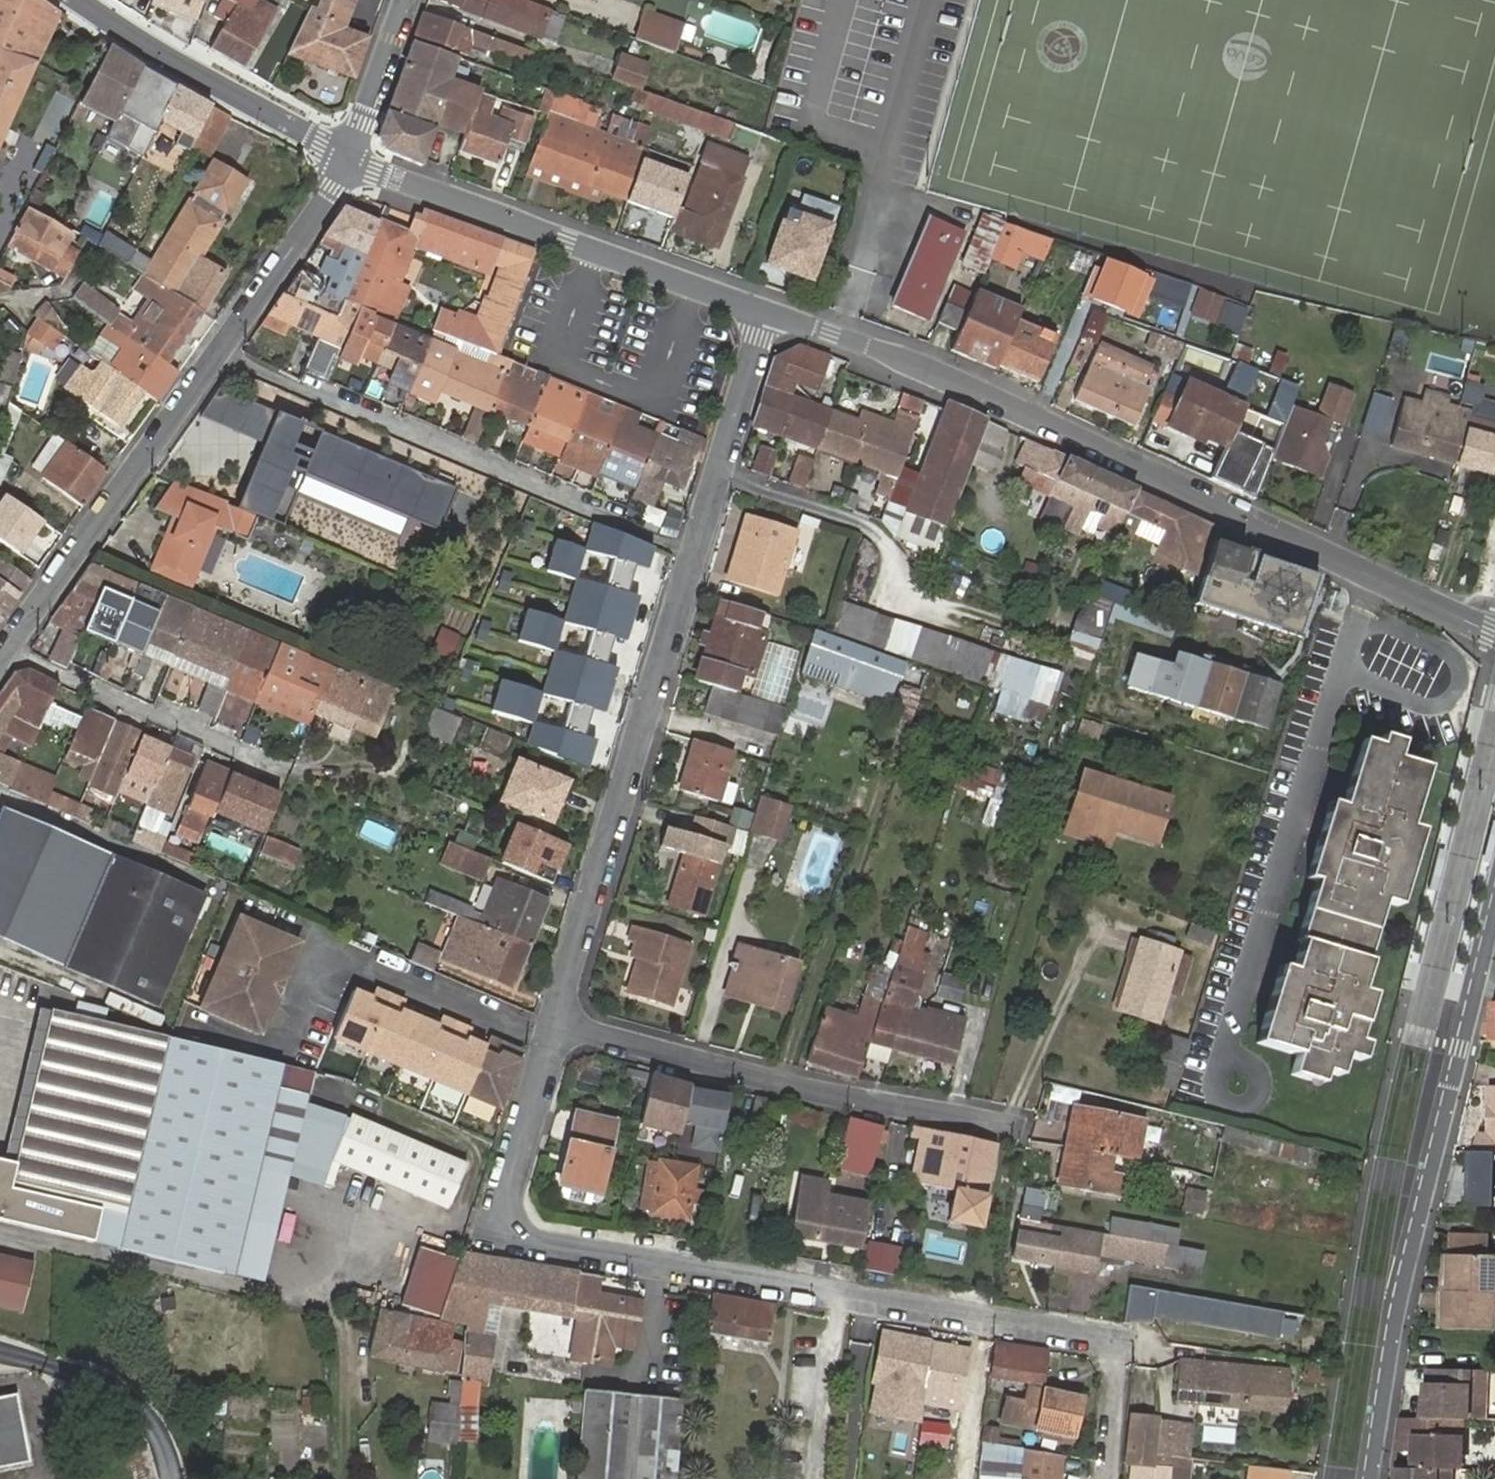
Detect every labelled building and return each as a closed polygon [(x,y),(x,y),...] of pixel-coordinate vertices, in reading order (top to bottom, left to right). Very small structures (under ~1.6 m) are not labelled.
[(39,0),(0,0),(0,87),(19,95),(58,14),(39,0)] [(150,6),(192,21),(200,0),(153,0),(150,6)] [(367,40),(343,31),(354,0),(319,0),(313,17),(307,14),(288,53),(354,77),(367,40)] [(536,40),(545,13),(507,0),(432,0),(536,40)] [(225,28),(210,52),(245,72),(276,17),(256,6),(249,17),(223,3),(213,20),(225,28)] [(632,37),(673,53),(684,24),(644,8),(632,37)] [(561,19),(545,13),(536,40),(552,45),(561,19)] [(531,54),(421,15),(413,38),(465,58),(470,46),(526,66),(531,54)] [(451,84),(460,61),(411,43),(386,113),(434,132),(443,106),(451,84)] [(110,49),(79,105),(114,125),(142,73),(110,49)] [(643,66),(616,57),(607,81),(634,91),(643,66)] [(177,91),(142,73),(114,125),(107,138),(142,157),(161,122),(177,91)] [(471,116),(480,94),(451,84),(443,106),(471,116)] [(19,95),(0,87),(0,139),(19,95)] [(177,91),(161,122),(195,138),(211,109),(177,91)] [(547,115),(593,132),(602,110),(554,93),(554,95),(547,115)] [(471,116),(457,153),(498,169),(509,141),(519,145),(529,118),(516,113),(511,128),(486,119),(494,100),(480,94),(471,116)] [(728,143),(735,127),(648,96),(642,111),(728,143)] [(213,162),(235,121),(211,109),(195,138),(189,149),(213,162)] [(420,168),(420,169),(434,132),(386,113),(377,140),(383,153),(420,168)] [(630,146),(638,123),(611,114),(602,136),(630,146)] [(527,167),(627,203),(643,164),(647,152),(640,149),(630,146),(602,136),(593,132),(547,115),(545,118),(527,167)] [(630,146),(640,149),(648,127),(638,123),(630,146)] [(673,222),(668,232),(716,249),(743,183),(740,181),(747,163),(707,149),(683,215),(676,212),(673,222)] [(810,154),(793,149),(790,158),(805,165),(810,154)] [(673,222),(676,212),(687,183),(643,164),(627,203),(673,222)] [(219,173),(210,167),(206,175),(215,180),(219,173)] [(241,186),(219,173),(215,180),(206,175),(151,264),(157,268),(153,275),(147,272),(143,278),(141,280),(202,316),(223,279),(192,260),(197,251),(195,250),(202,239),(207,242),(241,186)] [(301,272),(282,299),(337,323),(346,303),(378,227),(343,212),(319,247),(328,250),(316,278),(301,272)] [(26,213),(10,244),(50,269),(68,238),(59,232),(26,213)] [(413,214),(403,237),(408,240),(416,243),(418,236),(425,218),(413,214)] [(435,335),(472,349),(494,358),(503,336),(524,279),(531,262),(535,253),(510,244),(506,253),(498,250),(501,241),(427,214),(425,218),(418,236),(435,241),(430,254),(487,276),(491,267),(501,270),(479,324),(440,309),(430,333),(435,335)] [(989,260),(1003,224),(981,216),(960,264),(983,274),(989,260)] [(767,265),(810,281),(829,230),(798,218),(794,227),(782,223),(767,265)] [(926,322),(964,234),(930,219),(892,308),(926,322)] [(1043,261),(1052,240),(1003,224),(989,260),(1008,268),(1018,245),(1035,250),(1032,258),(1043,261)] [(378,227),(346,303),(359,309),(374,315),(394,324),(395,324),(410,288),(399,284),(414,247),(416,243),(408,240),(403,237),(378,227)] [(414,247),(430,254),(435,241),(418,236),(416,243),(414,247)] [(506,253),(510,244),(501,241),(498,250),(506,253)] [(1069,266),(1085,272),(1093,252),(1078,245),(1069,266)] [(125,267),(143,278),(147,272),(153,275),(157,268),(151,264),(134,253),(125,267)] [(1140,286),(1149,290),(1151,282),(1109,263),(1104,273),(1094,268),(1083,293),(1126,314),(1140,286)] [(1177,305),(1185,285),(1155,275),(1155,274),(1151,282),(1149,290),(1147,292),(1177,305)] [(84,292),(76,304),(109,326),(167,367),(202,316),(141,280),(139,279),(130,293),(144,302),(132,319),(84,292)] [(0,286),(0,298),(10,297),(10,291),(0,286)] [(946,307),(964,315),(971,301),(953,290),(946,307)] [(1219,320),(1227,302),(1199,291),(1191,314),(1218,323),(1219,320)] [(976,292),(951,352),(994,371),(996,368),(1021,311),(976,292)] [(282,299),(268,320),(272,321),(319,341),(341,349),(359,309),(346,303),(337,323),(282,299)] [(1242,327),(1248,310),(1227,302),(1219,320),(1242,327)] [(946,307),(937,325),(955,333),(964,315),(946,307)] [(49,308),(40,309),(36,322),(55,335),(62,328),(49,308)] [(341,349),(377,364),(392,328),(394,324),(374,315),(359,309),(341,349)] [(1032,314),(1022,310),(1021,311),(996,368),(1038,386),(1056,338),(1027,325),(1032,314)] [(1093,314),(1082,338),(1095,345),(1107,319),(1093,314)] [(319,341),(272,321),(269,332),(315,351),(319,341)] [(55,335),(36,322),(28,342),(53,359),(64,341),(55,335)] [(143,397),(156,405),(178,375),(167,367),(109,326),(88,358),(104,369),(143,397)] [(392,328),(377,364),(416,381),(431,344),(392,328)] [(416,381),(454,397),(472,349),(435,335),(433,340),(431,344),(416,381)] [(1173,353),(1176,344),(1154,336),(1151,346),(1173,353)] [(1074,402),(1133,428),(1150,391),(1140,387),(1148,368),(1098,346),(1074,402)] [(776,362),(755,427),(882,474),(875,495),(889,500),(901,468),(927,397),(907,388),(893,425),(863,414),(859,424),(788,396),(794,382),(815,390),(829,357),(802,347),(776,362)] [(25,352),(7,348),(0,378),(17,383),(25,352)] [(454,397),(491,412),(508,364),(494,358),(472,349),(454,397)] [(1288,354),(1276,349),(1268,370),(1281,375),(1288,354)] [(305,375),(326,384),(337,360),(315,351),(305,375)] [(1488,475),(1494,450),(1494,415),(1493,422),(1473,416),(1477,403),(1481,391),(1477,390),(1486,363),(1475,360),(1459,413),(1448,410),(1451,400),(1426,393),(1422,403),(1420,411),(1403,406),(1391,446),(1488,475)] [(508,364),(491,412),(529,428),(549,379),(530,372),(521,369),(508,364)] [(119,431),(143,397),(104,369),(94,384),(79,373),(65,394),(119,431)] [(351,377),(347,387),(361,394),(366,383),(351,377)] [(549,379),(529,428),(565,443),(581,405),(586,394),(549,379)] [(411,389),(408,395),(432,404),(437,390),(416,381),(414,380),(411,389)] [(1187,431),(1225,448),(1244,408),(1186,381),(1164,429),(1184,438),(1187,431)] [(411,389),(396,383),(386,407),(400,413),(408,395),(411,389)] [(1318,415),(1293,406),(1272,459),(1306,471),(1310,461),(1322,466),(1326,454),(1321,444),(1330,419),(1340,423),(1352,392),(1330,384),(1318,415)] [(173,573),(169,582),(189,591),(212,527),(242,538),(252,517),(266,523),(293,459),(285,456),(300,425),(220,386),(198,417),(255,444),(234,493),(219,487),(213,502),(169,486),(152,512),(172,521),(154,564),(173,573)] [(624,409),(612,404),(607,416),(595,411),(600,399),(586,394),(565,443),(558,460),(597,476),(604,459),(619,423),(624,409)] [(1422,403),(1405,398),(1403,406),(1420,411),(1422,403)] [(1,415),(0,419),(0,480),(9,458),(4,456),(21,413),(6,403),(1,415)] [(1477,403),(1473,416),(1493,422),(1494,415),(1494,408),(1477,403)] [(490,412),(477,406),(463,439),(477,445),(490,412)] [(985,423),(948,406),(922,476),(907,514),(943,528),(972,455),(985,423)] [(624,409),(619,423),(636,430),(641,416),(630,411),(624,409)] [(619,423),(604,459),(642,475),(658,439),(636,430),(619,423)] [(1008,433),(985,423),(972,455),(996,466),(1003,452),(999,449),(1008,433)] [(632,497),(652,505),(661,483),(681,491),(694,460),(699,462),(706,441),(664,425),(658,439),(642,475),(635,491),(632,497)] [(301,475),(407,520),(425,477),(319,432),(301,475)] [(1091,470),(1028,442),(1016,464),(1023,468),(1056,484),(1051,494),(1039,521),(1062,531),(1091,470)] [(107,475),(67,446),(41,481),(81,509),(107,475)] [(761,446),(753,467),(765,472),(773,451),(761,446)] [(642,475),(604,459),(597,476),(635,491),(642,475)] [(1318,476),(1322,466),(1310,461),(1306,471),(1318,476)] [(795,464),(787,485),(800,490),(808,468),(795,464)] [(907,514),(922,476),(901,468),(889,500),(882,520),(881,522),(895,536),(934,552),(939,539),(942,531),(943,528),(907,514)] [(1023,468),(1018,479),(1051,494),(1056,484),(1023,468)] [(1091,470),(1062,531),(1077,538),(1084,524),(1114,537),(1115,534),(1125,515),(1136,491),(1091,470)] [(1213,544),(1217,529),(1136,491),(1125,515),(1140,522),(1164,535),(1155,553),(1169,558),(1174,546),(1191,553),(1187,562),(1206,571),(1213,544)] [(1140,522),(1125,515),(1115,534),(1131,541),(1140,522)] [(746,521),(733,561),(748,565),(759,524),(746,521)] [(748,565),(733,561),(727,581),(781,594),(796,533),(759,524),(748,565)] [(640,546),(592,525),(584,551),(583,553),(612,561),(608,574),(630,580),(640,546)] [(555,542),(545,574),(575,582),(575,581),(583,553),(584,551),(555,542)] [(1219,615),(1241,622),(1258,570),(1268,567),(1316,582),(1297,640),(1287,651),(1295,654),(1319,578),(1213,544),(1206,571),(1195,607),(1199,608),(1219,615)] [(1185,566),(1187,562),(1191,553),(1174,546),(1169,558),(1185,566)] [(29,583),(0,562),(0,622),(29,583)] [(150,574),(169,582),(173,573),(154,564),(150,574)] [(1241,622),(1238,631),(1261,643),(1287,651),(1297,640),(1316,582),(1268,567),(1258,570),(1241,622)] [(89,620),(108,575),(89,568),(55,615),(70,625),(64,634),(68,637),(56,667),(66,672),(82,634),(89,620)] [(115,633),(138,588),(108,575),(89,620),(115,633)] [(1130,593),(1094,579),(1087,593),(1115,603),(1125,607),(1130,593)] [(575,582),(568,602),(618,617),(627,587),(606,581),(604,590),(575,581),(575,582)] [(145,645),(165,599),(138,588),(115,633),(118,634),(145,645)] [(175,657),(195,612),(165,599),(145,645),(140,655),(130,679),(125,691),(123,695),(136,702),(155,661),(171,667),(175,657)] [(618,617),(568,602),(562,623),(562,624),(590,633),(587,646),(608,652),(618,617)] [(755,631),(760,616),(721,603),(703,663),(751,679),(766,634),(755,631)] [(829,630),(828,634),(988,687),(1002,692),(995,713),(1029,724),(1046,670),(999,655),(837,604),(835,612),(829,630)] [(1074,631),(1102,638),(1110,615),(1092,608),(1088,620),(1079,617),(1074,631)] [(1219,615),(1199,608),(1197,617),(1216,624),(1219,615)] [(202,668),(220,623),(195,612),(175,657),(171,667),(197,678),(202,668)] [(553,654),(562,624),(526,613),(517,643),(553,654)] [(771,619),(760,616),(755,631),(766,634),(771,619)] [(118,634),(115,633),(89,620),(82,634),(113,646),(114,644),(118,634)] [(228,679),(247,634),(220,623),(202,668),(197,678),(196,681),(209,687),(199,711),(213,716),(223,692),(228,679)] [(465,639),(442,629),(430,656),(454,666),(465,639)] [(140,655),(145,645),(118,634),(114,644),(129,651),(130,650),(140,655)] [(261,693),(279,647),(247,634),(228,679),(261,693)] [(902,667),(810,639),(797,683),(831,693),(834,685),(869,696),(866,704),(886,710),(895,683),(897,684),(902,667)] [(762,697),(793,699),(796,645),(765,643),(762,697)] [(315,716),(334,670),(279,647),(261,693),(315,716)] [(130,679),(140,655),(130,650),(129,651),(119,674),(130,679)] [(553,654),(547,674),(597,689),(606,659),(585,653),(582,661),(553,653),(553,654)] [(1171,668),(1135,657),(1125,689),(1164,701),(1166,694),(1192,702),(1190,709),(1234,723),(1248,678),(1175,655),(1171,668)] [(315,717),(353,733),(355,729),(373,736),(393,689),(351,671),(349,677),(334,670),(315,716),(315,717)] [(1,737),(11,741),(32,750),(44,724),(60,730),(63,725),(78,731),(83,718),(52,705),(60,687),(31,672),(15,673),(0,695),(0,738),(1,737)] [(540,696),(569,705),(565,717),(586,724),(597,689),(547,674),(541,695),(540,696)] [(1248,678),(1234,723),(1245,726),(1248,719),(1266,724),(1264,732),(1266,733),(1279,688),(1248,678)] [(499,682),(490,713),(531,726),(532,724),(540,696),(541,695),(499,682)] [(869,696),(834,685),(831,693),(866,704),(869,696)] [(703,714),(776,736),(784,710),(751,700),(713,688),(703,714)] [(919,696),(898,689),(884,730),(906,737),(919,696)] [(315,717),(315,716),(261,693),(257,701),(312,725),(315,717)] [(1192,702),(1166,694),(1164,701),(1163,704),(1189,712),(1190,709),(1192,702)] [(462,718),(440,709),(435,707),(423,736),(449,747),(462,718)] [(87,785),(113,724),(88,713),(70,751),(66,761),(82,768),(76,780),(87,785)] [(1099,724),(1082,719),(1078,731),(1095,737),(1099,724)] [(1266,724),(1248,719),(1245,726),(1245,729),(1263,735),(1264,732),(1266,724)] [(143,737),(113,724),(87,785),(87,787),(117,800),(122,787),(143,737)] [(560,733),(532,724),(531,726),(525,744),(574,765),(584,731),(563,724),(560,733)] [(510,738),(491,730),(486,742),(496,747),(492,753),(502,756),(510,738)] [(1334,817),(1327,814),(1305,878),(1314,881),(1323,883),(1320,894),(1311,891),(1299,927),(1309,931),(1305,942),(1300,940),(1291,969),(1287,968),(1283,983),(1274,979),(1269,995),(1275,997),(1270,1014),(1263,1011),(1258,1029),(1266,1032),(1261,1045),(1294,1056),(1288,1074),(1306,1079),(1311,1067),(1323,1072),(1337,1077),(1344,1057),(1359,1063),(1366,1045),(1358,1042),(1369,1007),(1358,1005),(1362,991),(1357,990),(1363,973),(1356,971),(1359,960),(1362,960),(1381,901),(1391,904),(1395,891),(1402,893),(1419,841),(1412,839),(1415,828),(1410,827),(1430,769),(1397,759),(1403,741),(1383,735),(1380,745),(1364,740),(1343,805),(1338,803),(1334,817)] [(11,741),(1,737),(0,738),(0,756),(2,757),(11,741)] [(171,750),(143,737),(122,787),(146,797),(142,805),(147,807),(171,750)] [(713,803),(729,751),(696,741),(690,738),(675,790),(713,803)] [(191,759),(171,750),(147,807),(158,811),(165,795),(176,799),(191,759)] [(10,792),(43,806),(50,792),(55,780),(2,757),(0,756),(0,785),(11,790),(10,792)] [(568,785),(518,765),(502,805),(551,823),(568,785)] [(204,832),(228,775),(206,766),(182,822),(204,832)] [(1092,822),(1110,828),(1153,842),(1166,796),(1082,771),(1065,832),(1086,839),(1092,822)] [(229,834),(234,823),(265,836),(282,795),(231,774),(212,818),(207,825),(229,834)] [(79,805),(50,792),(43,806),(73,818),(79,805)] [(786,801),(759,793),(753,813),(752,816),(779,824),(786,801)] [(165,795),(158,811),(169,815),(176,799),(165,795)] [(1331,801),(1327,814),(1334,817),(1338,803),(1331,801)] [(98,812),(79,805),(73,818),(92,826),(98,812)] [(141,824),(158,831),(165,814),(147,807),(141,824)] [(752,816),(753,813),(734,808),(728,828),(737,831),(746,834),(752,816)] [(2,811),(0,815),(0,939),(66,967),(155,1005),(202,896),(112,857),(2,811)] [(731,850),(737,831),(728,828),(697,818),(691,837),(667,829),(661,849),(685,856),(680,873),(683,874),(680,882),(677,881),(669,906),(704,917),(726,848),(728,849),(731,850)] [(130,831),(108,821),(104,831),(114,836),(126,841),(130,831)] [(1104,845),(1110,828),(1092,822),(1086,839),(1104,845)] [(563,843),(518,825),(501,865),(550,885),(563,843)] [(1423,830),(1415,828),(1412,839),(1419,841),(1423,830)] [(746,834),(737,831),(731,850),(728,849),(727,853),(739,857),(746,834)] [(267,836),(262,853),(296,865),(302,847),(267,836)] [(478,880),(488,859),(447,843),(438,865),(478,880)] [(476,924),(528,946),(546,902),(494,880),(481,913),(466,908),(467,904),(428,888),(423,899),(477,922),(476,924)] [(1323,883),(1314,881),(1311,891),(1320,894),(1323,883)] [(1397,906),(1402,893),(1395,891),(1391,904),(1397,906)] [(201,1006),(260,1031),(275,996),(271,994),(275,986),(254,978),(258,971),(282,980),(298,943),(236,917),(201,1006)] [(636,985),(632,996),(667,1007),(687,941),(630,923),(626,940),(632,942),(628,956),(633,959),(639,961),(634,977),(636,985)] [(511,986),(528,946),(476,924),(460,966),(487,978),(480,993),(503,1003),(509,986),(511,986)] [(929,933),(907,925),(895,960),(881,1001),(867,1041),(891,1047),(906,1006),(926,954),(923,952),(929,933)] [(1295,939),(1300,940),(1305,942),(1309,931),(1299,927),(1295,939)] [(1138,940),(1118,1012),(1157,1020),(1177,951),(1138,940)] [(795,960),(739,944),(732,964),(726,963),(729,970),(726,983),(760,993),(757,1004),(780,1010),(795,960)] [(423,949),(417,963),(431,968),(436,955),(423,949)] [(879,955),(864,996),(881,1001),(895,960),(879,955)] [(624,994),(632,996),(636,985),(634,977),(639,961),(633,959),(624,994)] [(1367,962),(1362,960),(1359,960),(1356,971),(1363,973),(1367,962)] [(1278,965),(1274,979),(1283,983),(1287,968),(1278,965)] [(271,994),(275,996),(282,980),(258,971),(254,978),(275,986),(271,994)] [(961,981),(941,974),(935,993),(955,1000),(961,981)] [(351,991),(350,994),(369,1002),(374,991),(364,986),(359,986),(356,987),(354,988),(353,989),(351,991)] [(350,994),(330,1042),(363,1055),(388,997),(374,991),(369,1002),(350,994)] [(1373,994),(1362,991),(1358,1005),(1369,1007),(1373,994)] [(1269,995),(1263,1011),(1270,1014),(1275,997),(1269,995)] [(806,1061),(854,1079),(863,1055),(867,1041),(881,1001),(864,996),(856,1019),(825,1009),(822,1018),(819,1018),(806,1061)] [(388,997),(363,1055),(397,1070),(416,1022),(400,1015),(405,1004),(388,997)] [(400,1015),(416,1022),(421,1011),(405,1004),(400,1015)] [(41,1005),(2,1163),(17,1166),(56,1009),(41,1005)] [(915,1010),(906,1006),(891,1047),(952,1065),(964,1020),(924,1008),(922,1012),(915,1010)] [(226,1275),(233,1242),(272,1251),(291,1179),(327,1187),(333,1162),(446,1209),(464,1163),(347,1115),(344,1122),(307,1107),(315,1072),(168,1036),(56,1009),(17,1166),(2,1163),(0,1163),(0,1223),(226,1275)] [(421,1011),(416,1022),(435,1031),(440,1019),(421,1011)] [(416,1022),(397,1070),(429,1083),(453,1026),(440,1019),(435,1031),(416,1022)] [(1491,1022),(1486,1043),(1494,1043),(1494,1023),(1491,1022)] [(453,1026),(429,1083),(462,1097),(482,1050),(465,1043),(470,1032),(453,1026)] [(1253,1042),(1261,1045),(1266,1032),(1258,1029),(1253,1042)] [(465,1043),(482,1050),(486,1039),(470,1032),(465,1043)] [(1154,1082),(1174,1087),(1188,1042),(1167,1037),(1154,1082)] [(482,1050),(462,1097),(497,1111),(516,1065),(513,1064),(518,1053),(486,1039),(482,1050)] [(867,1041),(863,1055),(886,1062),(891,1047),(867,1041)] [(1318,1084),(1323,1072),(1311,1067),(1306,1079),(1318,1084)] [(688,1085),(649,1075),(637,1125),(677,1135),(680,1122),(687,1087),(688,1085)] [(1494,1086),(1493,1135),(1482,1134),(1482,1151),(1494,1151),(1494,1086)] [(727,1095),(687,1087),(680,1122),(695,1124),(691,1145),(716,1150),(727,1095)] [(1131,1139),(1137,1140),(1142,1118),(1069,1104),(1063,1142),(1127,1156),(1131,1139)] [(576,1112),(558,1182),(594,1192),(613,1122),(576,1112)] [(847,1121),(837,1153),(871,1163),(881,1131),(847,1121)] [(996,1143),(914,1126),(912,1136),(921,1137),(911,1180),(955,1190),(948,1218),(977,1225),(996,1143)] [(1222,1126),(1220,1138),(1264,1150),(1265,1143),(1274,1146),(1276,1140),(1222,1126)] [(1127,1156),(1134,1157),(1137,1140),(1131,1139),(1127,1156)] [(1330,1170),(1334,1155),(1281,1141),(1277,1157),(1330,1170)] [(1058,1182),(1116,1194),(1120,1173),(1101,1170),(1105,1154),(1063,1145),(1058,1182)] [(1473,1151),(1472,1190),(1494,1191),(1494,1151),(1482,1151),(1477,1151),(1473,1151)] [(871,1163),(837,1153),(833,1167),(867,1177),(871,1163)] [(693,1168),(648,1160),(639,1209),(684,1217),(686,1204),(703,1207),(706,1192),(689,1189),(693,1168)] [(786,1236),(814,1240),(815,1233),(835,1236),(833,1244),(857,1248),(865,1203),(824,1196),(826,1182),(796,1177),(786,1236)] [(1023,1185),(1021,1193),(1041,1197),(1039,1209),(1053,1211),(1054,1197),(1056,1191),(1023,1185)] [(1188,1185),(1183,1209),(1205,1214),(1210,1189),(1188,1185)] [(1021,1193),(1011,1255),(1055,1263),(1059,1241),(1049,1239),(1049,1237),(1051,1224),(1037,1221),(1039,1209),(1041,1197),(1021,1193)] [(1111,1218),(1109,1234),(1175,1245),(1178,1229),(1111,1218)] [(1097,1254),(1181,1267),(1197,1270),(1201,1249),(1184,1246),(1175,1245),(1109,1234),(1051,1224),(1049,1237),(1049,1239),(1059,1241),(1055,1263),(1094,1270),(1097,1254)] [(835,1236),(815,1233),(814,1240),(833,1244),(835,1236)] [(1453,1255),(1492,1256),(1492,1237),(1452,1235),(1450,1255),(1453,1255)] [(898,1248),(865,1241),(859,1268),(892,1275),(898,1248)] [(226,1275),(265,1283),(272,1251),(233,1242),(226,1275)] [(437,1318),(455,1260),(417,1247),(398,1305),(437,1318)] [(37,1257),(0,1251),(0,1307),(29,1311),(37,1257)] [(1494,1331),(1494,1256),(1492,1256),(1453,1255),(1453,1277),(1446,1276),(1444,1276),(1443,1291),(1442,1310),(1448,1310),(1446,1329),(1481,1330),(1494,1331)] [(460,1345),(455,1376),(455,1380),(455,1381),(455,1397),(454,1405),(453,1439),(470,1442),(476,1384),(484,1384),(491,1340),(478,1338),(483,1305),(498,1308),(523,1312),(530,1268),(458,1258),(437,1322),(465,1330),(464,1336),(461,1335),(460,1345)] [(593,1276),(530,1268),(523,1312),(573,1319),(568,1360),(605,1365),(608,1342),(628,1345),(634,1301),(634,1300),(591,1294),(593,1277),(593,1276)] [(1129,1287),(1121,1325),(1152,1324),(1155,1315),(1280,1334),(1282,1309),(1129,1287)] [(742,1298),(711,1292),(704,1331),(766,1341),(773,1303),(742,1298)] [(495,1336),(498,1308),(483,1305),(478,1338),(491,1340),(495,1336)] [(436,1323),(371,1309),(366,1355),(439,1373),(448,1342),(451,1329),(436,1323)] [(933,1338),(880,1329),(870,1384),(877,1385),(871,1415),(918,1423),(921,1405),(924,1385),(932,1343),(933,1338)] [(448,1342),(439,1373),(455,1376),(460,1345),(448,1342)] [(924,1385),(921,1405),(956,1411),(967,1349),(932,1343),(924,1385)] [(1045,1352),(996,1345),(991,1378),(1041,1385),(1045,1352)] [(1172,1403),(1283,1414),(1288,1372),(1176,1360),(1172,1403)] [(1301,1383),(1324,1385),(1326,1369),(1302,1367),(1301,1383)] [(1435,1369),(1435,1384),(1431,1384),(1431,1398),(1425,1397),(1423,1419),(1462,1420),(1470,1420),(1471,1370),(1435,1369)] [(1435,1384),(1435,1369),(1428,1369),(1426,1384),(1425,1397),(1431,1398),(1431,1384),(1435,1384)] [(1471,1370),(1470,1420),(1487,1421),(1489,1370),(1471,1370)] [(455,1381),(455,1380),(444,1378),(443,1396),(455,1397),(455,1381)] [(1002,1425),(1045,1431),(1078,1436),(1081,1397),(1028,1388),(1025,1402),(1006,1400),(1002,1425)] [(581,1391),(573,1478),(674,1478),(681,1400),(581,1391)] [(28,1463),(13,1394),(0,1396),(0,1468),(28,1463)] [(424,1442),(452,1446),(453,1439),(454,1405),(428,1403),(424,1442)] [(1158,1419),(1131,1417),(1126,1465),(1153,1468),(1153,1466),(1171,1468),(1190,1470),(1191,1460),(1190,1459),(1154,1456),(1158,1421),(1158,1419)] [(1415,1419),(1399,1419),(1392,1467),(1397,1468),(1413,1468),(1415,1419)] [(1423,1419),(1415,1419),(1413,1468),(1449,1469),(1461,1469),(1462,1420),(1423,1419)] [(1194,1424),(1158,1421),(1154,1456),(1190,1459),(1194,1424)] [(1078,1436),(1045,1431),(1043,1441),(1075,1445),(1078,1436)] [(979,1446),(976,1478),(998,1478),(998,1475),(1020,1477),(1020,1478),(1061,1478),(1063,1459),(979,1446)] [(1153,1466),(1153,1468),(1151,1478),(1170,1478),(1171,1468),(1153,1466)] [(1291,1472),(1253,1467),(1251,1478),(1290,1478),(1291,1472)] [(1190,1470),(1171,1468),(1170,1478),(1189,1478),(1190,1470)] [(1449,1469),(1413,1468),(1397,1468),(1396,1478),(1449,1478),(1449,1469)]
